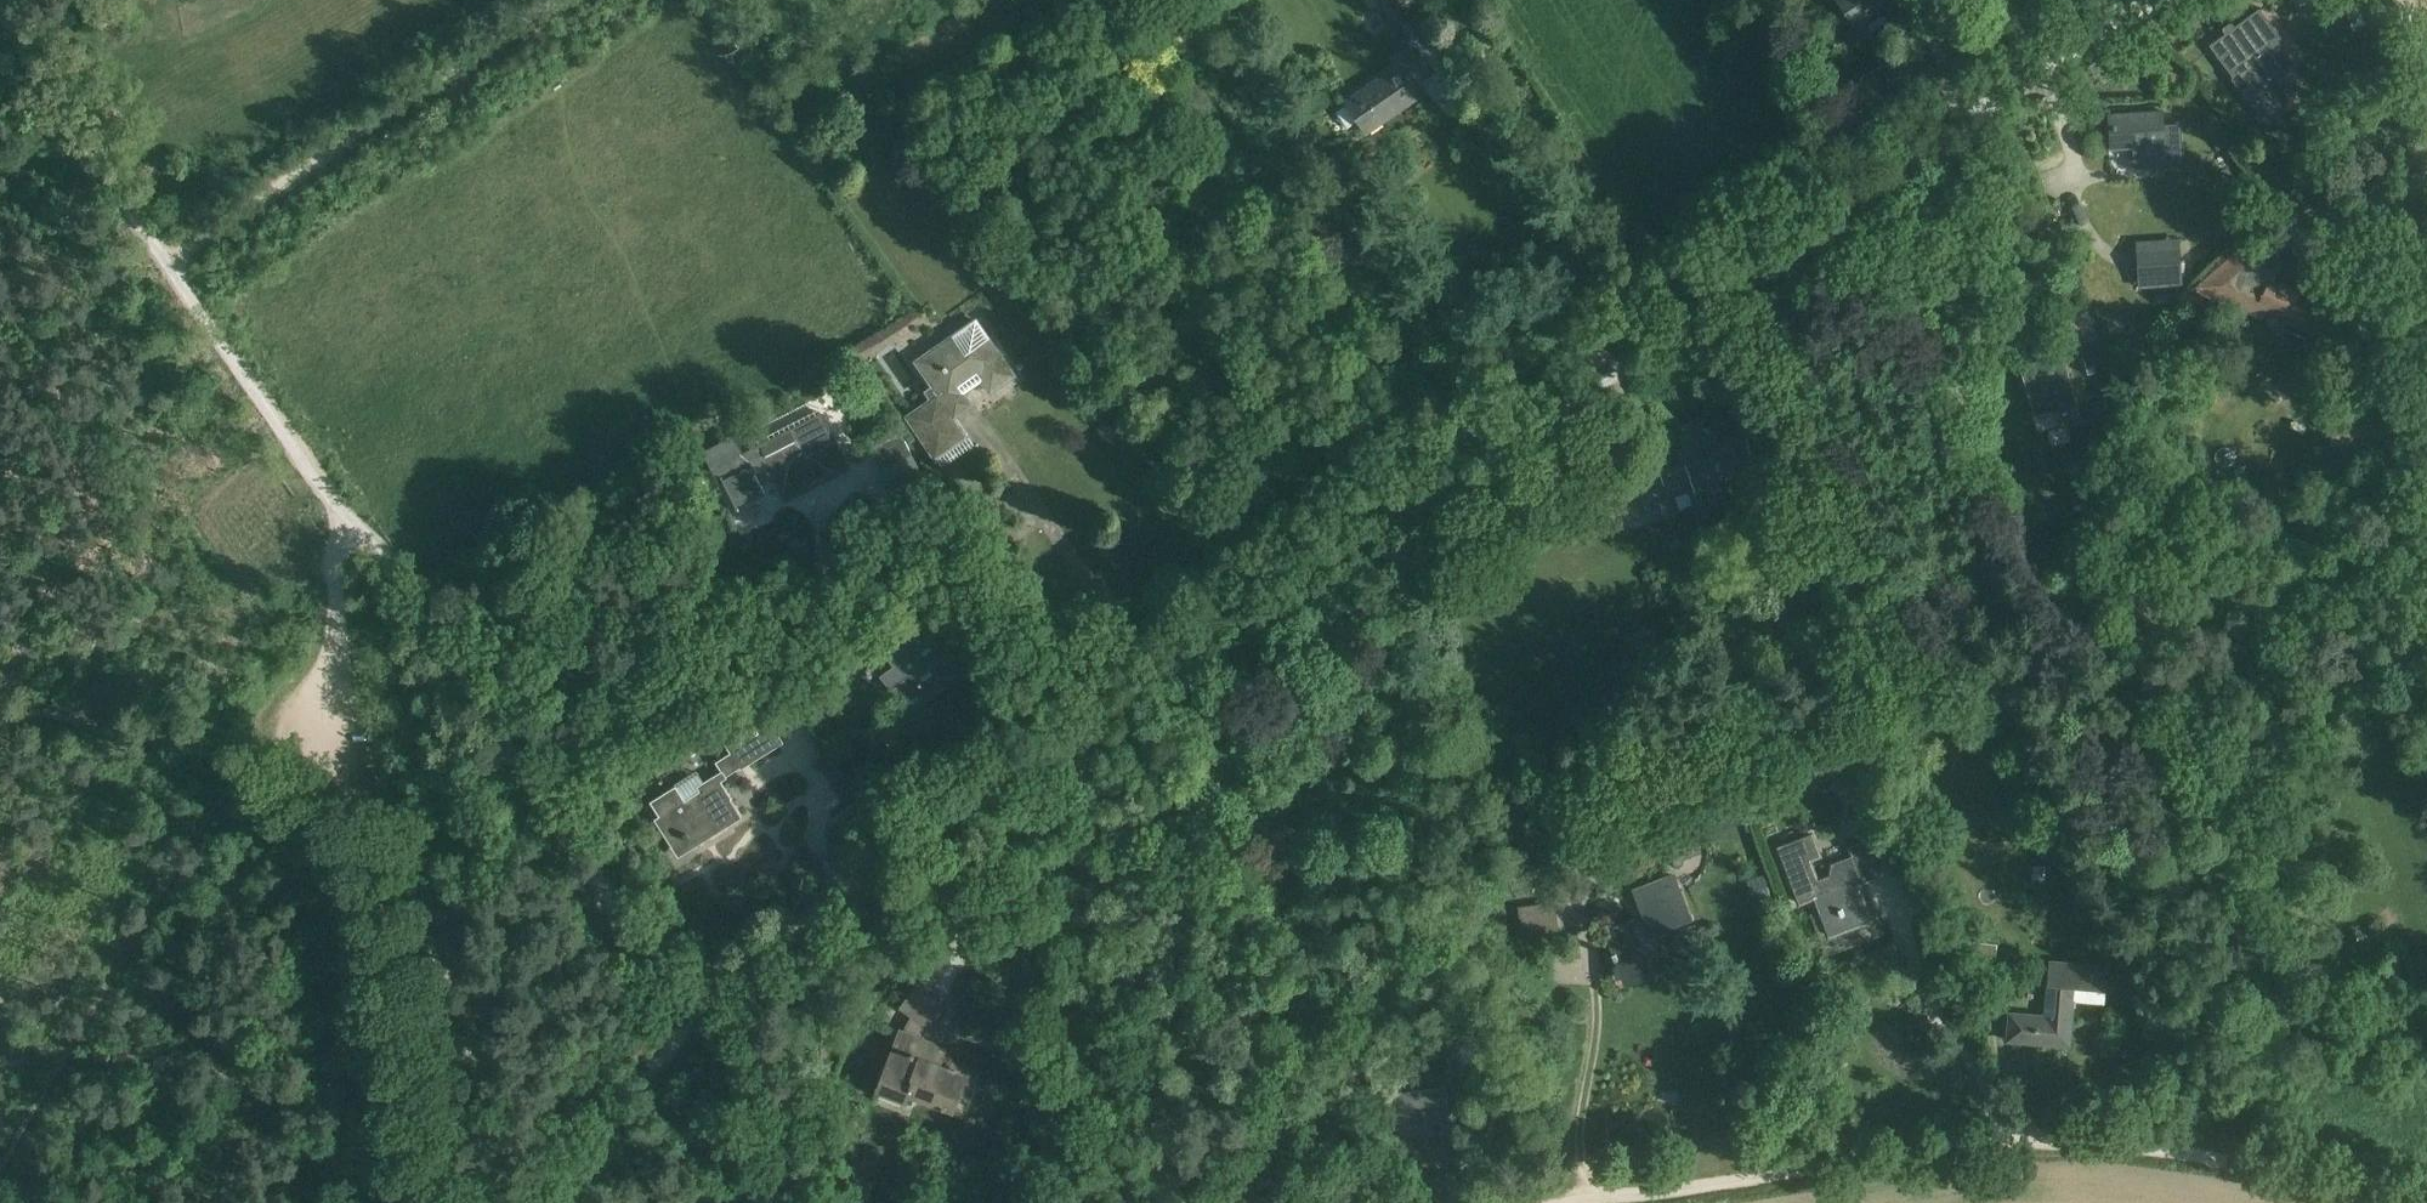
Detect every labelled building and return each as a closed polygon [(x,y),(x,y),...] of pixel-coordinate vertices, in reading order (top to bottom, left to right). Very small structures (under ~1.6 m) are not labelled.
[(1369,9),(1380,1),(1379,0),(1363,0),(1369,9)] [(1389,4),(1381,9),(1395,30),(1413,18),(1402,2),(1404,0),(1386,0),(1389,4)] [(1890,0),(1838,0),(1854,24),(1890,0)] [(2357,9),(2362,30),(2379,25),(2374,5),(2357,9)] [(2262,52),(2263,49),(2279,37),(2259,10),(2212,45),(2233,73),(2233,78),(2266,117),(2293,98),(2293,87),(2286,79),(2279,78),(2275,81),(2256,57),(2262,52)] [(1478,34),(1487,48),(1502,37),(1493,24),(1478,34)] [(1405,105),(1416,98),(1422,93),(1416,84),(1431,74),(1413,48),(1396,60),(1399,64),(1345,102),(1366,132),(1385,119),(1383,117),(1404,103),(1405,105)] [(89,56),(75,59),(79,79),(93,76),(89,56)] [(2183,164),(2180,123),(2162,125),(2161,110),(2111,114),(2113,148),(2132,147),(2133,168),(2183,164)] [(2233,138),(2224,125),(2214,132),(2224,145),(2233,138)] [(2273,278),(2282,258),(2259,227),(2194,284),(2262,317),(2265,310),(2314,332),(2323,315),(2296,302),(2301,292),(2273,278)] [(2135,248),(2138,280),(2183,277),(2180,245),(2135,248)] [(990,391),(1015,375),(975,318),(915,360),(932,386),(925,390),(930,398),(907,415),(935,456),(968,434),(955,416),(972,404),(963,391),(982,378),(990,391)] [(2097,337),(2078,343),(2087,374),(2106,368),(2097,337)] [(2084,422),(2080,407),(2061,348),(2049,352),(2050,357),(2039,360),(2021,366),(2035,416),(2057,410),(2063,429),(2084,422)] [(823,434),(800,446),(790,428),(716,466),(738,510),(739,509),(737,504),(764,491),(764,493),(767,491),(763,483),(775,477),(783,495),(847,463),(836,442),(829,445),(823,434)] [(882,469),(912,454),(911,453),(901,432),(871,447),(882,469)] [(1744,503),(1736,477),(1757,471),(1745,434),(1684,454),(1683,449),(1656,458),(1664,484),(1689,475),(1702,516),(1744,503)] [(1641,514),(1645,502),(1652,478),(1626,471),(1615,506),(1641,514)] [(976,623),(961,603),(947,585),(925,601),(954,639),(976,623)] [(903,702),(954,664),(920,618),(882,647),(896,665),(882,675),(903,702)] [(700,737),(725,721),(716,707),(691,723),(700,737)] [(764,711),(722,737),(741,768),(783,742),(764,711)] [(740,767),(731,752),(716,761),(722,771),(697,786),(700,791),(685,800),(676,785),(650,801),(659,816),(656,819),(673,847),(689,838),(694,846),(741,817),(719,781),(726,777),(726,776),(740,767)] [(855,817),(830,834),(838,847),(864,830),(855,817)] [(1867,839),(1850,846),(1849,846),(1853,855),(1832,864),(1830,875),(1817,880),(1808,858),(1818,854),(1811,834),(1778,846),(1799,901),(1814,895),(1828,935),(1869,920),(1864,907),(1889,897),(1867,839)] [(2033,864),(2031,879),(2044,879),(2046,866),(2033,864)] [(1688,915),(1672,873),(1633,889),(1643,915),(1606,930),(1615,952),(1613,953),(1615,960),(1617,958),(1624,976),(1653,964),(1649,954),(1655,951),(1648,932),(1688,915)] [(1764,874),(1746,880),(1755,903),(1772,897),(1764,874)] [(1488,884),(1492,897),(1501,894),(1497,881),(1488,884)] [(2007,1040),(2069,1045),(2074,986),(2105,989),(2107,966),(2048,961),(2047,984),(2058,985),(2055,1016),(2009,1012),(2007,1040)] [(917,1038),(928,1023),(929,1024),(945,1001),(918,982),(902,1006),(913,1013),(909,1018),(906,1022),(904,1027),(902,1033),(900,1032),(878,1089),(906,1099),(909,1092),(942,1105),(941,1107),(946,1109),(947,1107),(953,1109),(966,1076),(939,1066),(943,1054),(925,1048),(927,1042),(917,1038)] [(1442,1105),(1447,1105),(1445,1087),(1391,1094),(1396,1127),(1426,1123),(1427,1132),(1445,1130),(1442,1105)] [(663,1202),(696,1202),(695,1194),(662,1197),(663,1202)]
